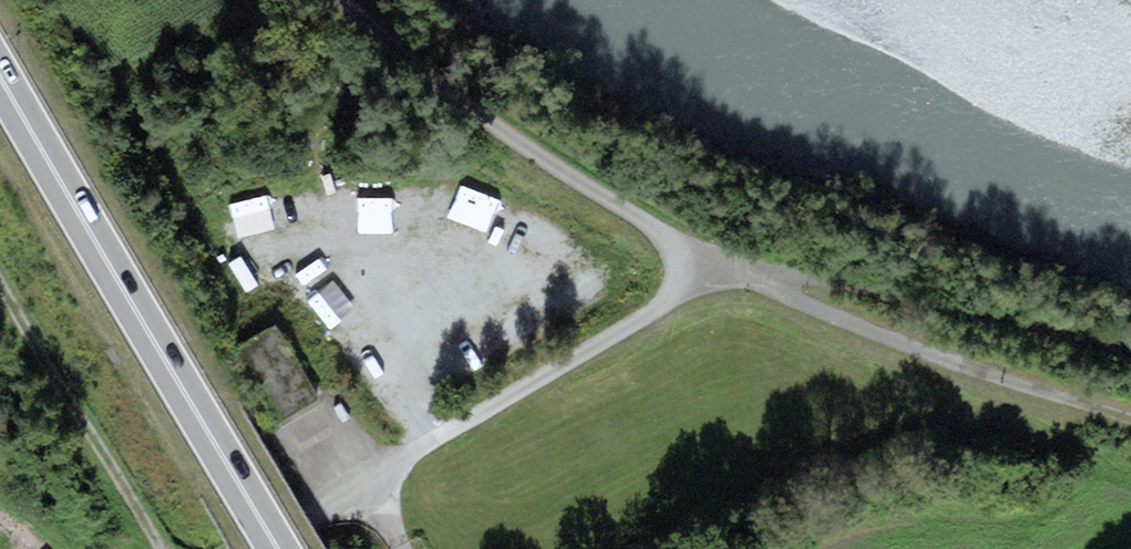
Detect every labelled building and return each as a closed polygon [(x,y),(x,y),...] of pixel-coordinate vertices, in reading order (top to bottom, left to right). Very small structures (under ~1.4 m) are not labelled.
[(413,231),(448,232),(448,197),(413,196),(413,231)] [(342,288),(314,310),(339,340),(366,318),(342,288)]
